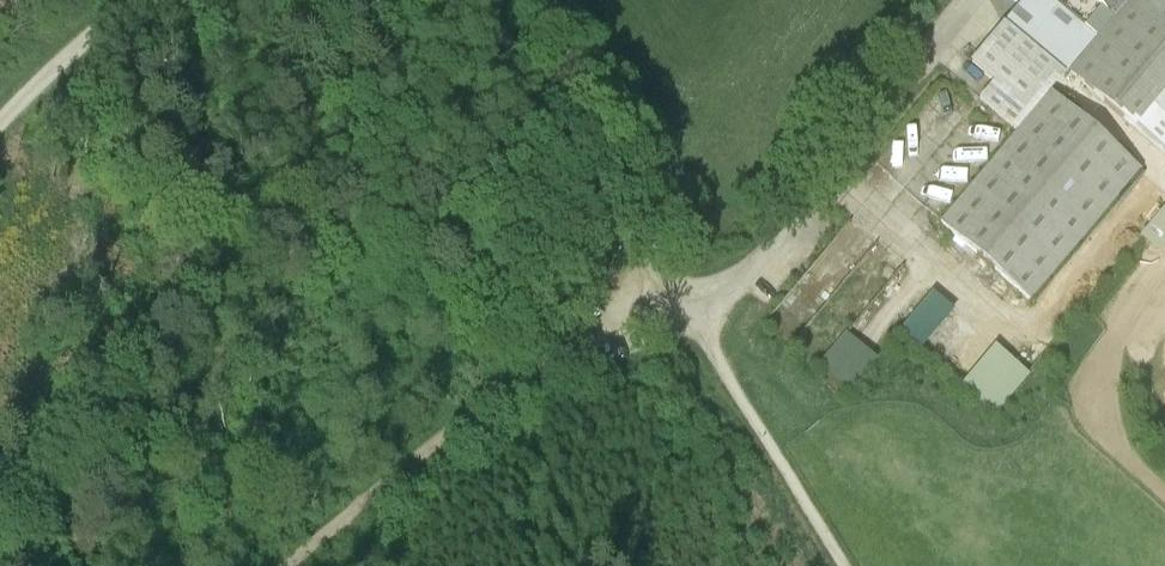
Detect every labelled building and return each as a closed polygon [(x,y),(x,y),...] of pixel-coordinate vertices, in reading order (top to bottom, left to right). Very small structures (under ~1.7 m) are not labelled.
[(1006,25),(1065,77),(1068,73),(1136,126),(1136,127),(1164,152),(1164,0),(1128,0),(1112,19),(1091,0),(1066,0),(1060,7),(1052,0),(1028,0),(1006,25)] [(1128,0),(1091,0),(1112,19),(1128,0)] [(1065,77),(1006,25),(973,64),(996,84),(981,101),(1016,133),(1065,77)] [(1141,168),(1053,93),(942,223),(1030,299),(1141,168)] [(845,325),(818,359),(852,384),(878,350),(845,325)]
